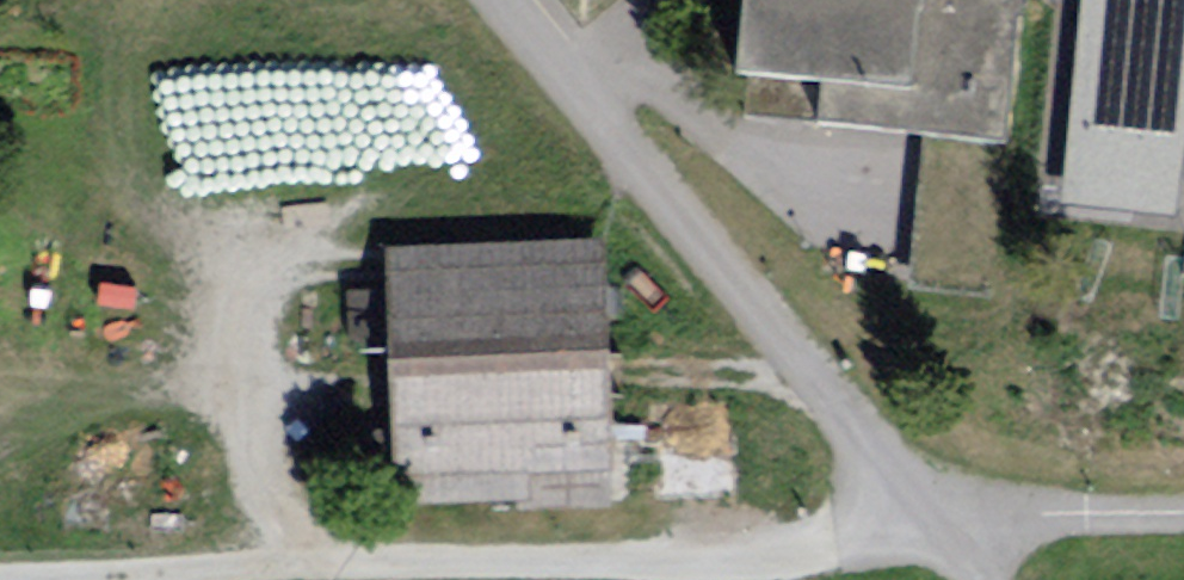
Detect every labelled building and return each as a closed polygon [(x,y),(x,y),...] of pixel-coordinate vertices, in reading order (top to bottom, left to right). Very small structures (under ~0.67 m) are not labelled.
[(1009,129),(1018,0),(738,0),(734,60),(848,68),(844,118),(1009,129)] [(1061,208),(1174,221),(1183,151),(1183,0),(1082,0),(1061,208)] [(607,241),(384,250),(392,517),(609,510),(607,241)]
